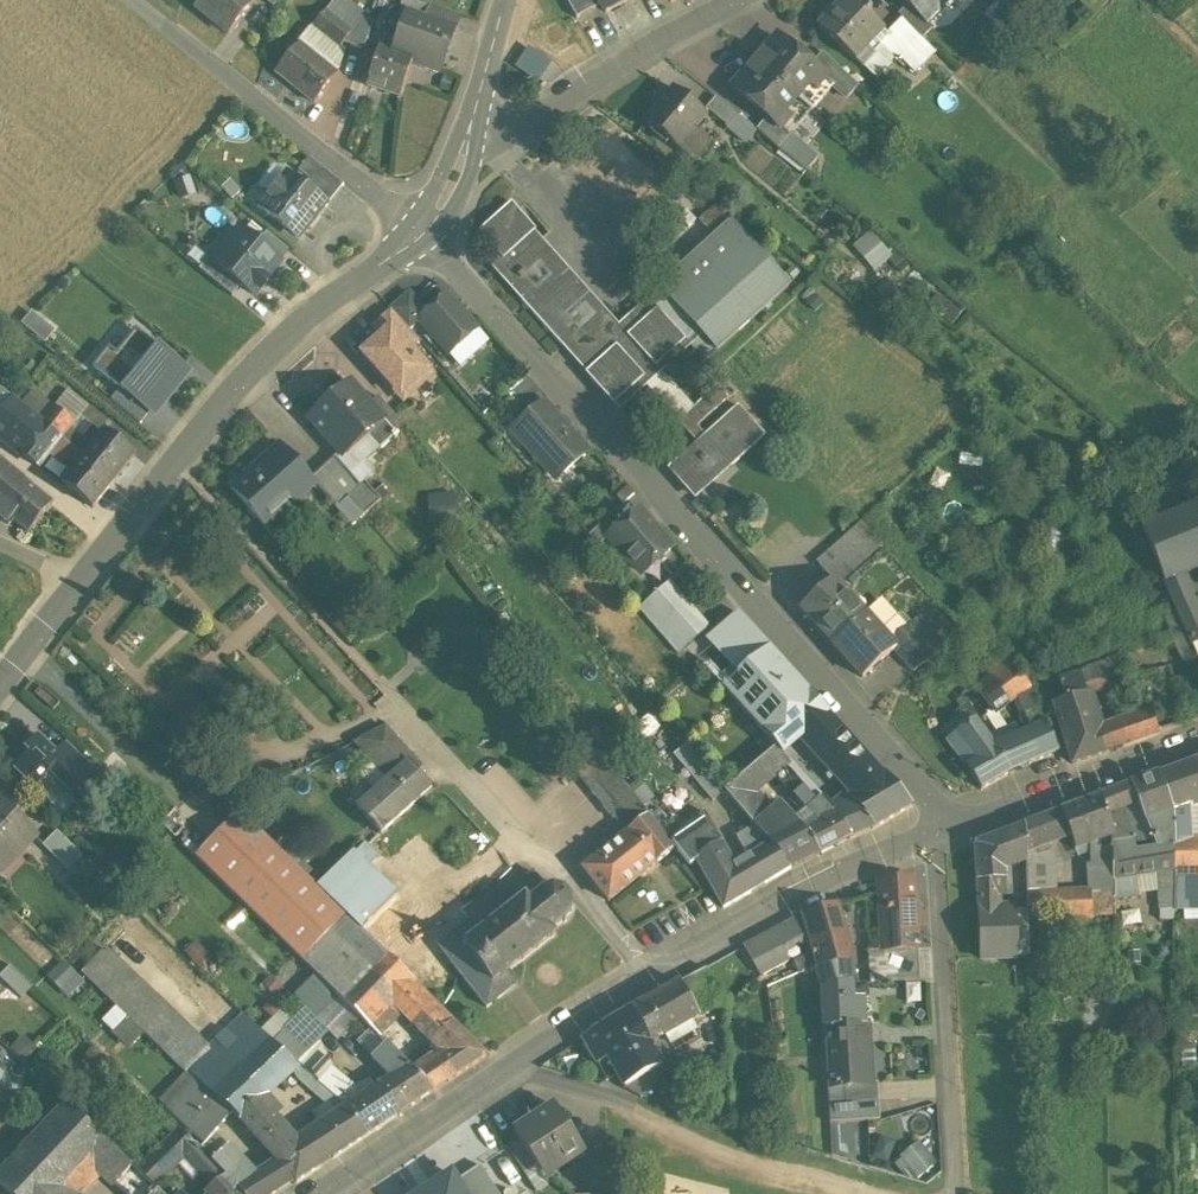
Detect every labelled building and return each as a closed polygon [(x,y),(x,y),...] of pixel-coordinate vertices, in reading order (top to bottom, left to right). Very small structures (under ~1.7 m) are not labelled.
[(195,8),(229,35),(254,3),(251,0),(202,0),(195,8)] [(346,0),(334,0),(324,13),(350,34),(366,15),(346,0)] [(409,0),(402,0),(398,14),(410,18),(411,17),(425,22),(430,7),(409,0)] [(577,19),(601,5),(598,0),(566,0),(577,19)] [(601,5),(605,13),(629,0),(598,0),(601,5)] [(858,0),(847,0),(835,13),(837,14),(822,31),(854,62),(855,61),(863,68),(875,55),(866,47),(882,29),(868,16),(871,12),(858,0)] [(907,5),(924,21),(934,11),(937,14),(950,1),(949,0),(902,0),(907,5)] [(924,21),(907,5),(897,15),(907,24),(922,39),(932,28),(924,21)] [(458,16),(430,7),(425,22),(453,31),(458,16)] [(350,34),(324,13),(314,26),(340,47),(341,46),(343,44),(350,34)] [(410,18),(398,14),(390,25),(390,26),(406,31),(410,18)] [(350,34),(343,44),(363,50),(373,21),(366,15),(350,34)] [(425,22),(411,17),(410,18),(406,31),(397,57),(412,62),(411,63),(439,72),(453,31),(425,22)] [(922,39),(907,24),(896,36),(921,60),(932,49),(922,39)] [(340,47),(314,26),(299,44),(337,75),(345,50),(341,46),(340,47)] [(811,69),(776,38),(754,63),(811,112),(833,88),(833,87),(811,69)] [(337,75),(299,44),(276,73),(314,104),(337,75)] [(397,57),(378,50),(366,86),(400,98),(411,63),(412,62),(397,57)] [(858,87),(824,55),(811,69),(833,87),(833,88),(847,100),(858,87)] [(811,112),(754,63),(731,88),(766,118),(788,138),(789,137),(811,112)] [(705,114),(676,90),(648,124),(692,160),(708,141),(693,129),(705,114)] [(738,116),(716,98),(707,109),(729,127),(738,116)] [(755,130),(738,116),(729,127),(746,143),(755,130)] [(766,118),(755,130),(778,149),(788,138),(766,118)] [(816,160),(789,137),(788,138),(778,149),(805,173),(816,160)] [(343,186),(309,159),(299,171),(311,180),(303,190),(324,206),(326,208),(343,186)] [(287,177),(270,198),(266,195),(256,208),(268,217),(269,216),(298,239),(324,206),(303,190),(287,177)] [(717,203),(698,221),(707,231),(726,213),(717,203)] [(659,289),(618,326),(534,232),(535,231),(511,204),(478,233),(497,255),(487,264),(586,374),(585,375),(613,406),(684,342),(697,331),(659,289)] [(731,222),(658,288),(659,289),(697,331),(684,342),(703,363),(715,352),(789,286),(731,222)] [(279,262),(240,230),(213,263),(241,286),(252,295),(258,289),(260,291),(267,282),(265,280),(279,262)] [(872,230),(856,245),(878,268),(894,252),(872,230)] [(213,263),(208,259),(199,270),(232,297),(241,286),(213,263)] [(427,313),(409,293),(390,310),(392,313),(408,331),(420,321),(419,320),(427,313)] [(427,313),(419,320),(420,321),(450,354),(477,331),(446,296),(427,313)] [(392,313),(375,328),(383,338),(390,332),(408,353),(419,344),(408,331),(392,313)] [(27,325),(51,338),(57,326),(33,314),(27,325)] [(383,338),(365,355),(403,398),(428,376),(408,353),(390,332),(383,338)] [(109,348),(93,367),(120,389),(127,395),(135,384),(158,403),(172,387),(175,390),(189,373),(148,339),(140,349),(129,339),(117,354),(109,348)] [(120,389),(111,401),(141,424),(158,403),(135,384),(127,395),(120,389)] [(350,384),(309,420),(344,459),(367,439),(363,433),(380,418),(350,384)] [(716,386),(707,394),(707,395),(718,408),(727,399),(716,386)] [(87,406),(68,390),(58,402),(78,419),(87,406)] [(707,395),(685,416),(696,428),(718,408),(707,395)] [(0,417),(0,439),(18,454),(20,452),(19,451),(41,423),(13,401),(0,417)] [(542,404),(514,429),(557,478),(586,453),(542,404)] [(737,407),(670,468),(694,496),(727,466),(730,468),(764,437),(737,407)] [(73,424),(53,408),(41,423),(61,440),(73,424)] [(380,418),(363,433),(367,439),(378,450),(392,438),(394,440),(397,438),(380,418)] [(61,440),(41,423),(19,451),(20,452),(39,467),(55,448),(61,440)] [(104,432),(84,458),(113,482),(134,456),(104,432)] [(0,439),(0,463),(22,481),(39,467),(20,452),(18,454),(0,439)] [(84,458),(61,440),(55,448),(77,466),(84,458)] [(310,479),(280,445),(230,489),(262,525),(311,481),(310,479)] [(77,466),(63,484),(92,507),(113,482),(84,458),(77,466)] [(358,485),(334,458),(321,469),(365,518),(383,502),(364,480),(358,485)] [(0,463),(0,485),(1,483),(13,493),(22,481),(0,463)] [(365,518),(321,469),(310,479),(311,481),(353,528),(365,518)] [(0,509),(0,511),(5,515),(28,534),(51,505),(22,481),(13,493),(0,509)] [(0,485),(0,509),(13,493),(1,483),(0,485)] [(454,518),(453,496),(431,498),(432,520),(454,518)] [(1141,529),(1151,553),(1163,581),(1180,575),(1197,567),(1197,506),(1141,529)] [(671,549),(637,511),(618,528),(609,536),(642,574),(671,549)] [(609,517),(588,536),(597,546),(609,536),(618,528),(609,517)] [(861,523),(816,563),(831,580),(832,579),(837,585),(881,545),(861,523)] [(1180,575),(1163,581),(1174,607),(1186,635),(1197,662),(1197,618),(1180,575)] [(831,580),(800,608),(831,642),(830,642),(831,643),(863,614),(837,585),(832,579),(831,580)] [(688,605),(669,582),(646,602),(665,624),(688,605)] [(1174,607),(1146,618),(1158,646),(1186,635),(1174,607)] [(737,613),(691,653),(702,666),(749,626),(737,613)] [(863,614),(831,643),(832,643),(853,667),(853,668),(862,678),(893,651),(895,649),(889,643),(863,614)] [(947,648),(919,616),(911,624),(938,655),(947,648)] [(911,624),(889,643),(895,649),(893,651),(912,672),(938,655),(911,624)] [(749,626),(702,666),(722,688),(769,648),(749,626)] [(829,713),(769,648),(722,688),(777,750),(782,754),(812,728),(828,714),(829,713)] [(1016,658),(942,709),(958,731),(973,721),(975,723),(1007,700),(1016,696),(1030,689),(1016,658)] [(1125,661),(1059,681),(1065,700),(1086,694),(1131,681),(1125,661)] [(1030,689),(1016,696),(1028,723),(1041,717),(1030,689)] [(1065,700),(1053,704),(1072,764),(1105,753),(1098,733),(1086,694),(1065,700)] [(1182,703),(1150,715),(1158,734),(1189,723),(1182,703)] [(881,773),(828,714),(812,728),(865,787),(881,773)] [(1150,715),(1098,733),(1105,753),(1158,734),(1150,715)] [(958,731),(946,740),(965,767),(965,766),(980,790),(982,789),(1010,772),(1010,773),(1012,772),(1011,771),(1027,765),(1027,766),(1029,765),(1028,764),(1056,753),(1058,752),(1046,725),(1045,726),(1041,717),(1028,723),(1021,725),(1025,735),(994,748),(975,723),(973,721),(958,731)] [(385,727),(358,741),(373,758),(395,738),(385,727)] [(56,753),(39,736),(24,750),(29,755),(14,770),(52,806),(67,791),(72,797),(86,782),(71,769),(71,768),(66,762),(60,756),(59,756),(56,753)] [(395,738),(373,758),(391,777),(407,762),(409,764),(414,759),(395,738)] [(76,752),(66,742),(56,753),(59,756),(60,756),(66,762),(76,752)] [(765,760),(727,791),(756,826),(771,813),(754,792),(789,762),(782,754),(777,750),(765,760)] [(96,772),(76,752),(66,762),(71,768),(71,769),(86,782),(96,772)] [(650,817),(595,752),(573,770),(612,819),(614,818),(627,834),(628,832),(645,818),(647,820),(650,817)] [(1160,775),(1159,774),(1158,775),(1174,811),(1189,805),(1197,802),(1197,761),(1160,775)] [(391,777),(356,808),(380,835),(431,789),(409,764),(407,762),(391,777)] [(724,791),(705,767),(693,777),(712,801),(724,791)] [(820,794),(798,768),(792,774),(813,799),(816,797),(820,794)] [(865,787),(833,814),(850,838),(875,828),(911,806),(882,773),(881,773),(865,787)] [(1174,811),(1158,775),(1131,785),(1138,803),(1152,840),(1157,838),(1159,848),(1174,846),(1174,839),(1174,811)] [(1131,785),(1098,798),(1113,836),(1111,837),(1111,844),(1133,842),(1124,815),(1126,813),(1124,809),(1138,803),(1131,785)] [(813,799),(803,806),(807,810),(820,801),(816,797),(813,799)] [(1098,798),(1044,818),(1053,844),(1070,837),(1075,850),(1090,845),(1111,837),(1113,836),(1098,798)] [(833,814),(820,801),(807,810),(808,813),(835,846),(850,838),(833,814)] [(31,834),(36,839),(37,838),(0,802),(0,865),(31,834)] [(799,827),(780,805),(771,813),(756,826),(754,828),(758,832),(790,868),(820,853),(799,827)] [(1189,805),(1174,811),(1174,839),(1194,839),(1189,805)] [(317,888),(239,811),(194,857),(301,961),(345,915),(331,901),(330,902),(316,889),(316,888),(317,888)] [(660,811),(650,817),(669,841),(678,833),(660,811)] [(835,846),(808,813),(803,816),(807,821),(799,827),(820,853),(835,846)] [(721,846),(703,814),(678,833),(669,841),(676,849),(677,848),(690,865),(698,861),(721,846)] [(647,820),(645,818),(628,832),(655,865),(656,866),(672,851),(647,820)] [(1044,818),(1023,826),(1025,854),(1053,844),(1044,818)] [(1023,826),(976,844),(977,880),(978,894),(996,894),(1006,894),(1005,868),(1026,860),(1025,854),(1023,826)] [(82,857),(57,831),(43,846),(68,871),(82,857)] [(627,834),(586,867),(592,874),(589,877),(609,902),(655,865),(628,832),(627,834)] [(790,868),(758,832),(743,845),(764,883),(790,868)] [(1111,837),(1090,845),(1092,852),(1093,870),(1112,870),(1111,844),(1111,837)] [(1174,839),(1174,846),(1174,869),(1174,910),(1174,911),(1197,910),(1197,839),(1194,839),(1174,839)] [(721,846),(698,861),(724,907),(748,893),(721,846)] [(1159,848),(1112,856),(1112,870),(1112,879),(1158,872),(1174,869),(1174,846),(1159,848)] [(357,856),(353,852),(317,888),(316,888),(330,901),(331,901),(345,915),(362,931),(397,895),(367,866),(376,857),(365,847),(357,856)] [(1174,869),(1158,872),(1160,910),(1174,910),(1174,869)] [(1112,879),(1112,870),(1093,870),(1089,870),(1090,887),(1112,887),(1112,879)] [(495,920),(492,922),(492,923),(481,932),(481,931),(478,933),(472,926),(470,928),(471,928),(463,935),(462,934),(460,936),(465,943),(463,945),(463,946),(463,947),(491,983),(492,983),(492,984),(492,983),(493,984),(495,982),(500,987),(501,986),(513,977),(508,972),(510,970),(521,961),(522,961),(525,959),(525,958),(536,949),(536,950),(539,947),(550,938),(551,938),(554,936),(553,935),(554,935),(553,935),(554,934),(551,930),(562,921),(563,923),(567,920),(565,919),(570,913),(571,913),(572,909),(571,909),(571,902),(572,901),(571,897),(569,898),(564,892),(565,890),(562,888),(561,890),(554,888),(554,886),(550,886),(550,888),(546,889),(532,872),(530,873),(530,874),(515,886),(512,888),(514,890),(515,890),(520,897),(521,899),(519,901),(520,901),(510,909),(509,909),(506,911),(506,912),(495,921),(495,920)] [(914,881),(879,883),(881,913),(890,912),(892,950),(917,948),(914,881)] [(1112,887),(1090,887),(1090,893),(1027,896),(1028,919),(1113,915),(1112,887)] [(996,894),(978,894),(980,912),(997,912),(997,904),(996,894)] [(397,895),(362,931),(381,949),(396,964),(431,928),(397,895)] [(1135,897),(1115,897),(1115,912),(1135,912),(1135,897)] [(837,905),(803,915),(803,916),(809,935),(803,938),(808,955),(814,953),(835,947),(833,940),(846,935),(837,905)] [(980,912),(979,912),(981,959),(1029,957),(1027,912),(1002,912),(997,912),(980,912)] [(803,916),(745,946),(761,975),(788,961),(781,949),(803,938),(809,935),(803,916)] [(491,983),(463,947),(463,946),(463,945),(465,943),(460,936),(462,934),(463,935),(471,928),(470,928),(472,926),(469,922),(438,946),(486,1008),(506,993),(501,986),(500,987),(495,982),(493,984),(492,983),(492,984),(492,983),(491,983)] [(835,947),(814,953),(817,965),(824,989),(848,982),(853,982),(853,981),(852,961),(855,961),(854,960),(846,935),(833,940),(835,947)] [(892,950),(888,950),(886,960),(887,984),(919,982),(917,948),(892,950)] [(105,949),(81,973),(184,1072),(209,1049),(105,949)] [(396,964),(381,949),(362,968),(434,1040),(437,1037),(452,1024),(414,986),(416,984),(396,964)] [(888,950),(868,951),(871,985),(887,984),(886,960),(888,950)] [(808,955),(794,961),(799,973),(817,965),(814,953),(808,955)] [(49,979),(68,998),(83,982),(65,963),(49,979)] [(190,964),(172,983),(188,999),(207,980),(190,964)] [(10,965),(0,977),(0,979),(22,1000),(34,988),(10,965)] [(724,1001),(706,968),(697,972),(679,982),(699,1016),(724,1001)] [(679,982),(645,1002),(664,1037),(699,1017),(699,1016),(679,982)] [(848,982),(824,989),(822,989),(824,1027),(866,1025),(864,997),(855,998),(853,982),(848,982)] [(348,1008),(327,987),(305,1010),(327,1030),(348,1008)] [(645,1002),(629,1010),(649,1045),(664,1037),(645,1002)] [(327,1030),(305,1010),(293,1023),(315,1043),(327,1030)] [(629,1010),(611,1021),(582,1039),(597,1065),(608,1059),(624,1088),(625,1088),(661,1066),(649,1045),(629,1010)] [(210,1094),(269,1041),(244,1017),(209,1049),(184,1072),(192,1080),(210,1094)] [(315,1043),(293,1023),(272,1044),(294,1066),(315,1043)] [(485,1056),(452,1024),(437,1037),(451,1053),(416,1075),(433,1091),(485,1056)] [(866,1025),(824,1027),(825,1049),(868,1047),(867,1025),(866,1025)] [(269,1041),(210,1094),(231,1112),(241,1121),(261,1103),(266,1099),(293,1074),(297,1070),(294,1066),(272,1044),(269,1041)] [(387,1046),(373,1059),(392,1078),(409,1068),(387,1046)] [(868,1047),(825,1049),(827,1087),(844,1086),(870,1085),(870,1083),(868,1047)] [(661,1066),(625,1088),(641,1098),(651,1087),(660,1073),(662,1066),(661,1066)] [(392,1078),(380,1087),(398,1114),(433,1091),(416,1075),(409,1068),(392,1078)] [(333,1098),(297,1070),(293,1074),(305,1085),(304,1086),(327,1104),(330,1102),(333,1098)] [(187,1129),(214,1098),(192,1080),(166,1110),(187,1129)] [(870,1085),(844,1086),(846,1122),(879,1120),(877,1083),(870,1083),(870,1085)] [(351,1105),(345,1109),(363,1137),(398,1114),(380,1087),(351,1105)] [(351,1105),(336,1095),(333,1098),(345,1109),(351,1105)] [(214,1098),(187,1129),(205,1143),(231,1112),(214,1098)] [(345,1109),(333,1098),(330,1102),(340,1113),(345,1109)] [(280,1114),(266,1099),(261,1103),(275,1119),(280,1114)] [(275,1119),(261,1103),(241,1121),(278,1163),(294,1180),(295,1182),(319,1167),(296,1142),(275,1119)] [(0,1174),(0,1187),(6,1193),(7,1193),(107,1193),(118,1182),(133,1168),(65,1104),(0,1174)] [(555,1106),(514,1132),(517,1138),(535,1165),(540,1173),(551,1166),(554,1172),(585,1152),(555,1106)] [(340,1113),(314,1129),(315,1130),(296,1142),(319,1167),(363,1137),(345,1109),(340,1113)] [(196,1145),(180,1129),(138,1173),(152,1186),(176,1164),(196,1145)] [(517,1138),(506,1145),(523,1173),(535,1165),(517,1138)] [(213,1162),(196,1145),(183,1158),(211,1188),(226,1177),(213,1162)] [(227,1149),(213,1162),(226,1177),(229,1181),(244,1166),(227,1149)] [(907,1164),(920,1177),(935,1163),(923,1149),(907,1164)] [(244,1166),(229,1181),(241,1193),(272,1193),(294,1180),(278,1163),(254,1178),(244,1166)] [(479,1165),(455,1182),(464,1193),(498,1193),(479,1165)] [(157,1191),(152,1186),(138,1173),(133,1168),(118,1182),(129,1193),(154,1193),(157,1191)] [(455,1182),(451,1175),(422,1193),(464,1193),(455,1182)] [(229,1181),(226,1177),(211,1188),(206,1192),(207,1193),(241,1193),(229,1181)]
